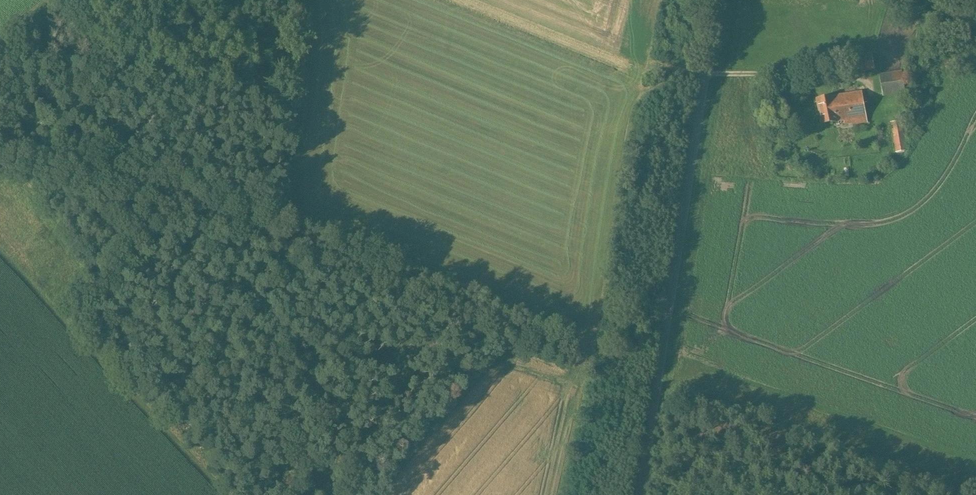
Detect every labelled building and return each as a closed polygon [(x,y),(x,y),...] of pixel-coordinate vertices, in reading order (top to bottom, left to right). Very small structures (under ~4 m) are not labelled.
[(872,53),(856,56),(859,71),(875,68),(872,53)] [(901,72),(880,75),(883,95),(905,92),(901,72)] [(862,91),(833,96),(837,120),(852,118),(853,124),(868,122),(862,91)] [(833,96),(817,98),(822,123),(837,120),(833,96)] [(902,121),(892,122),(897,151),(907,150),(902,121)]
